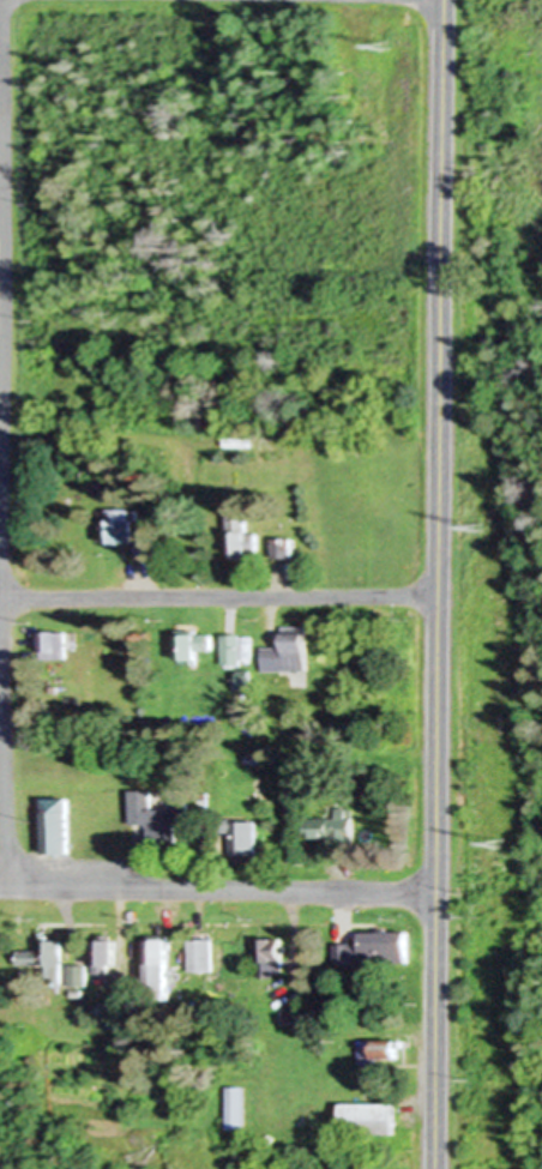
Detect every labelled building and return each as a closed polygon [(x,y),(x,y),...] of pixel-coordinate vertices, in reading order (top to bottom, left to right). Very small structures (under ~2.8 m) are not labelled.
[(138,540),(138,507),(111,507),(111,540),(138,540)] [(250,556),(250,513),(231,513),(231,556),(250,556)] [(160,557),(160,534),(142,534),(142,557),(160,557)] [(275,538),(275,556),(293,556),(293,538),(275,538)] [(264,646),(264,670),(309,670),(309,625),(286,625),(286,646),(264,646)] [(44,657),(68,657),(68,630),(44,630),(44,657)] [(199,663),(199,650),(216,650),(215,633),(179,633),(179,663),(199,663)] [(224,664),(244,664),(244,633),(224,633),(224,664)] [(189,802),(176,802),(176,808),(154,808),(154,789),(132,789),(132,824),(157,823),(157,843),(189,843),(189,802)] [(45,851),(70,851),(70,797),(45,797),(45,851)] [(338,816),(309,816),(309,838),(354,838),(354,806),(338,806),(338,816)] [(260,820),(232,820),(232,854),(260,854),(260,820)] [(411,930),(363,930),(363,940),(337,940),(337,962),(411,962),(411,930)] [(190,971),(215,971),(215,938),(190,938),(190,971)] [(263,938),(263,975),(285,975),(285,938),(263,938)] [(41,939),(41,949),(21,949),(21,965),(46,965),(46,982),(63,982),(63,939),(41,939)] [(96,972),(117,972),(117,939),(96,939),(96,972)] [(150,939),(150,992),(170,992),(170,939),(150,939)] [(404,1039),(363,1039),(363,1064),(404,1064),(404,1039)] [(245,1129),(245,1086),(227,1086),(227,1129),(245,1129)] [(345,1133),(399,1133),(399,1102),(345,1102),(345,1133)]
